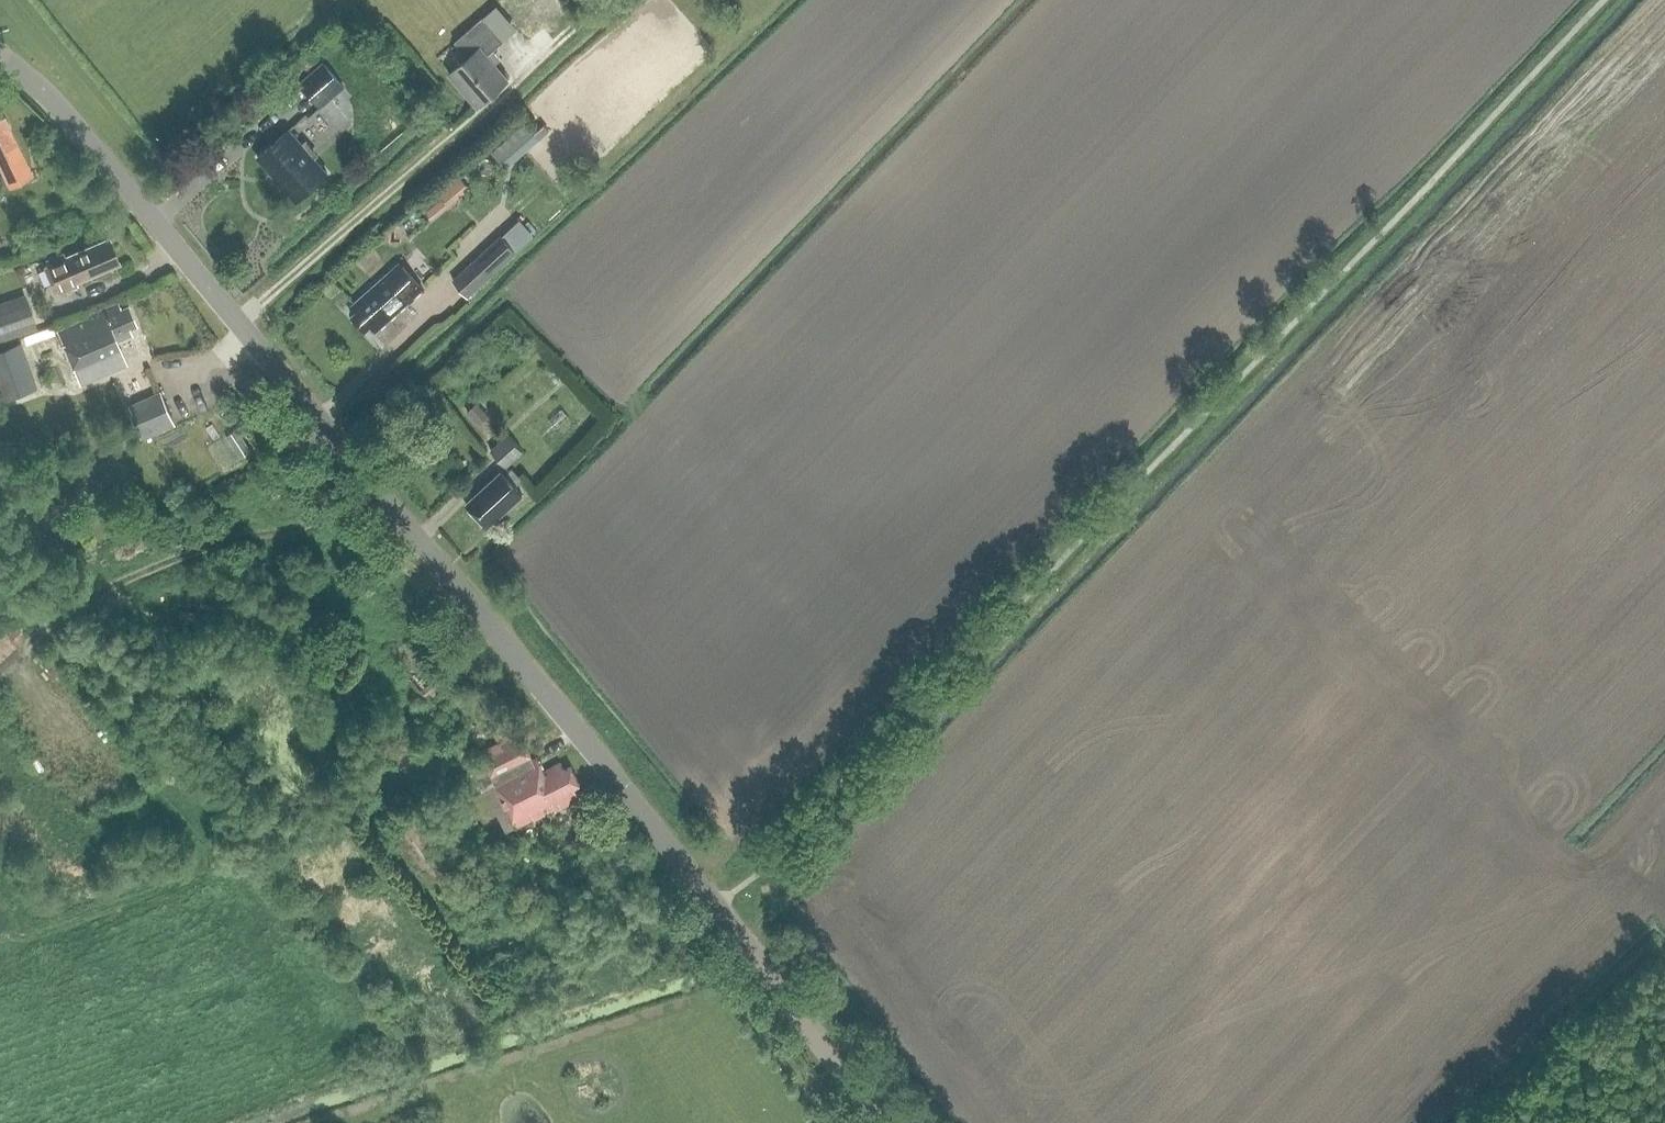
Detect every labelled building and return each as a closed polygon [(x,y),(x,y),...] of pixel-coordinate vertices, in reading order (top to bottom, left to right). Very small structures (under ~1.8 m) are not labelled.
[(526,37),(559,11),(551,0),(502,0),(499,2),(526,37)] [(507,81),(487,57),(504,42),(483,18),(454,42),(468,58),(450,74),(478,106),(507,81)] [(324,63),(301,84),(319,105),(343,84),(324,63)] [(22,158),(8,130),(10,129),(0,109),(0,169),(22,158)] [(311,156),(315,152),(305,142),(301,145),(288,130),(257,158),(282,186),(296,202),(327,174),(311,156)] [(432,220),(470,188),(462,178),(440,196),(442,198),(425,212),(432,220)] [(468,298),(517,253),(501,236),(452,281),(468,298)] [(108,240),(65,258),(63,254),(45,261),(47,266),(43,268),(50,285),(55,283),(59,294),(77,286),(75,282),(118,264),(108,240)] [(407,303),(423,288),(400,263),(384,278),(351,307),(356,312),(352,317),(365,331),(370,327),(375,332),(407,303)] [(35,329),(23,296),(0,304),(0,341),(35,329)] [(58,332),(73,368),(96,358),(103,374),(125,365),(121,356),(116,343),(131,337),(128,330),(135,327),(127,309),(120,312),(117,305),(86,318),(87,320),(58,332)] [(33,383),(20,345),(0,352),(0,394),(33,383)] [(143,438),(174,425),(161,393),(129,407),(143,438)] [(478,404),(468,414),(479,424),(489,415),(478,404)] [(524,451),(508,434),(492,450),(508,466),(524,451)] [(505,476),(501,472),(466,504),(488,527),(522,495),(515,487),(521,481),(511,470),(505,476)] [(579,786),(570,768),(563,771),(560,764),(543,772),(536,759),(532,761),(520,733),(480,753),(484,762),(457,775),(462,785),(477,778),(484,793),(496,787),(516,827),(560,806),(561,809),(579,799),(574,789),(579,786)]
